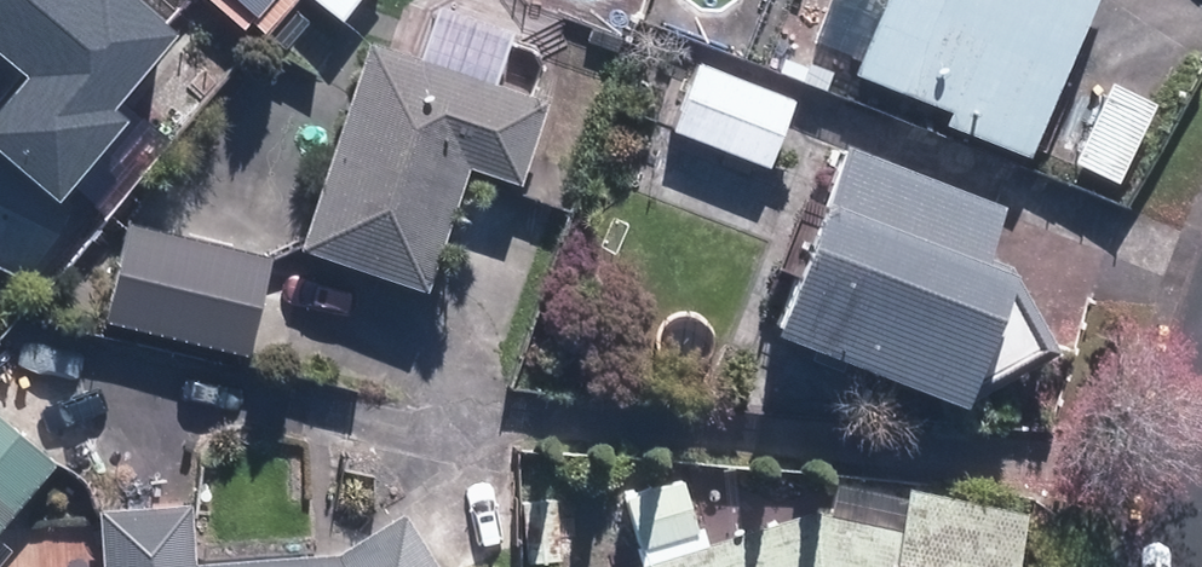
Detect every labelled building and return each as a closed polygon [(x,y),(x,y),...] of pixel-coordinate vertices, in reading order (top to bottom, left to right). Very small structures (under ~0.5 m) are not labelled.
[(356,0),(314,0),(340,20),(356,0)] [(810,37),(861,56),(883,0),(825,0),(810,37)] [(1089,0),(883,0),(861,56),(856,69),(948,105),(942,120),(1029,154),(1089,0)] [(545,94),(367,36),(298,248),(426,289),(467,163),(517,179),(545,94)] [(795,97),(696,58),(669,125),(768,164),(795,97)] [(1118,180),(1156,102),(1110,79),(1072,157),(1118,180)] [(821,193),(770,330),(964,401),(1061,348),(1015,265),(984,253),(1003,202),(846,144),(827,195),(821,193)] [(255,353),(276,253),(131,223),(110,322),(255,353)] [(61,459),(0,409),(0,533),(61,459)] [(699,533),(682,476),(624,494),(641,550),(699,533)] [(816,508),(636,563),(637,566),(1014,566),(1026,511),(909,486),(900,526),(816,508)] [(343,550),(197,562),(191,500),(99,507),(104,566),(440,566),(406,512),(343,550)]
